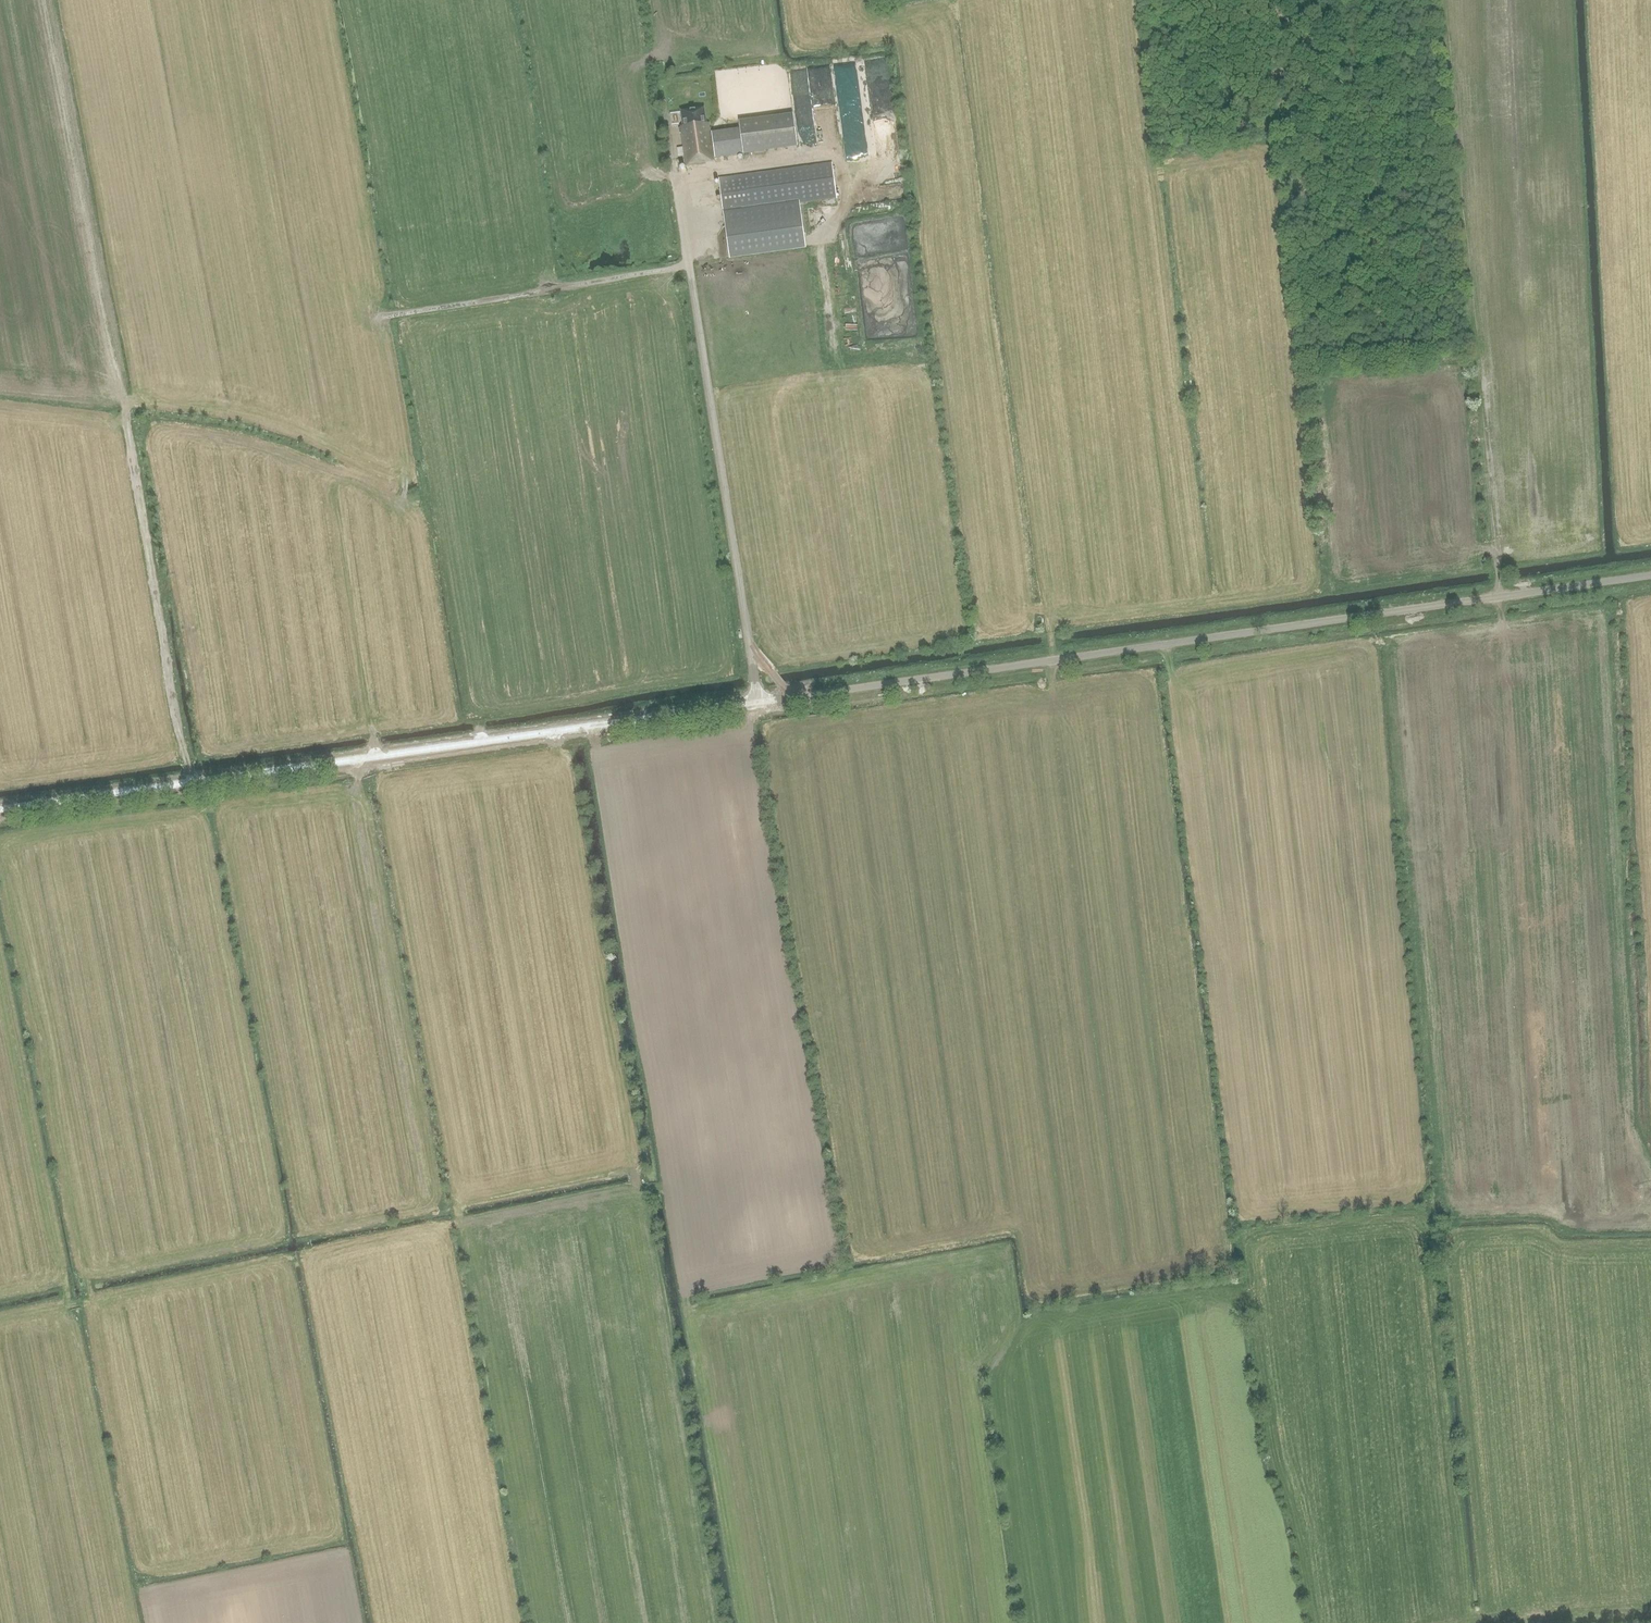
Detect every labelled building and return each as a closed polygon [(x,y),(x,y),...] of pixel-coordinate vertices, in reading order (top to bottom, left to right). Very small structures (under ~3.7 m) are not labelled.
[(800,90),(811,90),(810,74),(800,74),(800,90)] [(706,161),(715,160),(710,123),(706,124),(704,108),(682,111),(684,126),(682,126),(687,166),(706,163),(706,161)] [(743,129),(715,132),(718,157),(798,147),(794,114),(742,121),(743,129)] [(800,203),(837,198),(832,164),(719,179),(730,257),(805,246),(800,203)]
